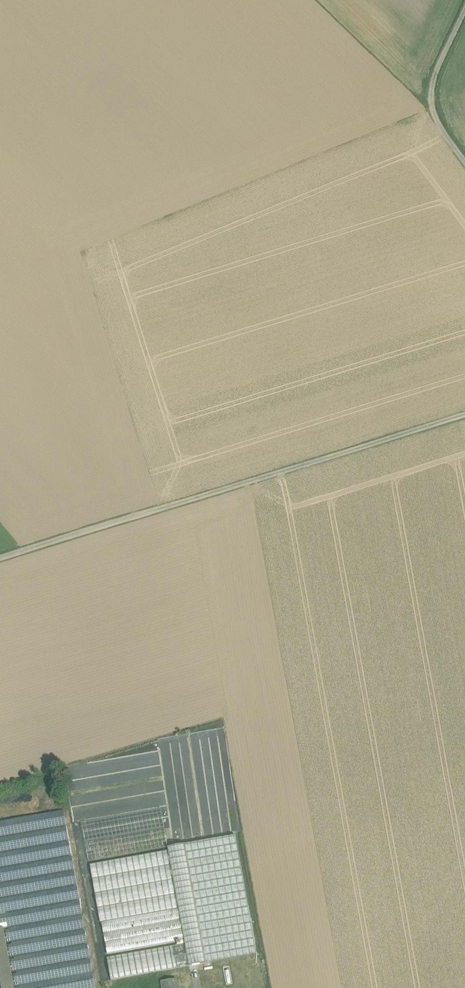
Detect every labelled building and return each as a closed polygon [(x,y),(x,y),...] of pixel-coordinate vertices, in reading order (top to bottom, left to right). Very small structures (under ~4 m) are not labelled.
[(161,809),(82,823),(89,861),(168,847),(161,809)] [(0,822),(0,929),(3,928),(82,914),(63,811),(0,822)] [(236,836),(168,848),(168,851),(189,966),(257,954),(236,836)] [(177,945),(107,958),(111,980),(189,966),(168,851),(90,864),(100,923),(102,923),(107,954),(177,942),(177,945)] [(82,914),(3,928),(14,987),(92,973),(82,914)] [(3,928),(0,929),(0,983),(1,987),(14,987),(3,928)] [(229,967),(224,968),(227,985),(232,984),(229,967)] [(14,987),(95,987),(92,973),(14,987)] [(176,979),(162,982),(163,987),(177,987),(176,979)]
